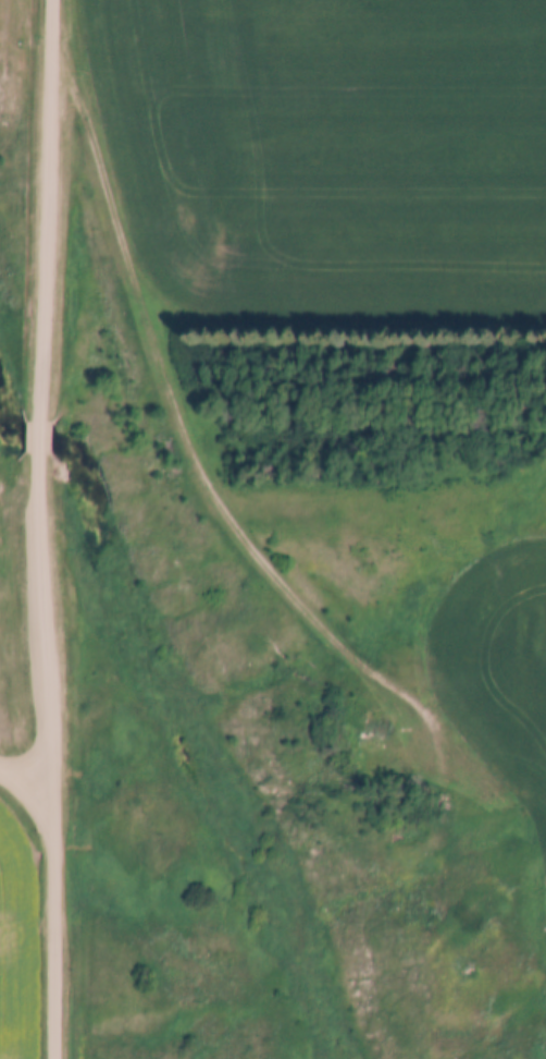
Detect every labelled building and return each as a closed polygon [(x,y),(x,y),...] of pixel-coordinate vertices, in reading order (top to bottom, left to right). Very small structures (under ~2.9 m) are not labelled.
[(375,728),(357,728),(357,743),(399,743),(399,721),(375,721),(375,728)]
